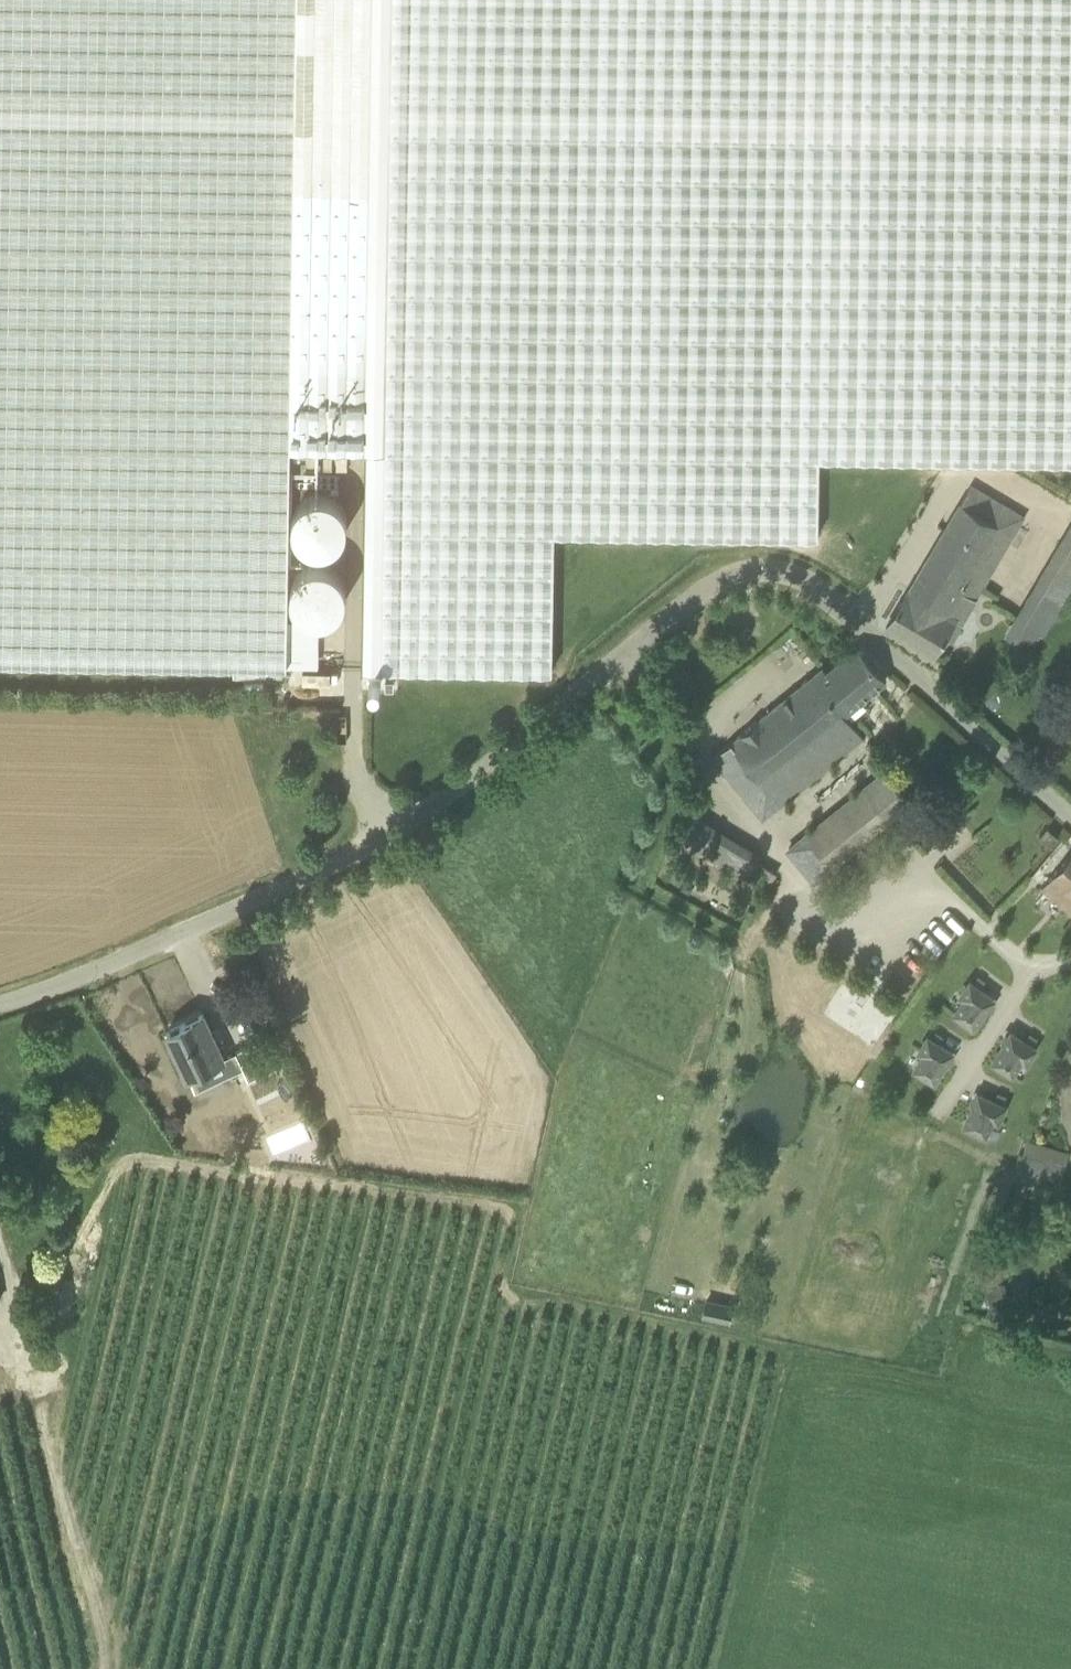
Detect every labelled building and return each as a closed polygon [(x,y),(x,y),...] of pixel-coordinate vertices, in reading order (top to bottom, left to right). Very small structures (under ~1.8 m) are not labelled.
[(288,665),(291,447),(385,449),(381,667),(552,670),(555,531),(818,535),(820,456),(1070,460),(1070,0),(0,0),(0,660),(288,665)] [(317,456),(306,456),(306,470),(317,470),(317,456)] [(955,619),(961,622),(1024,516),(971,485),(886,627),(933,655),(955,619)] [(340,503),(339,502),(337,500),(333,498),(329,496),(325,495),(321,495),(316,495),(312,496),(308,497),(304,500),(301,503),(298,506),(295,510),(294,514),(293,518),(293,523),(293,527),(294,531),(296,535),(299,539),(302,542),(305,545),(309,547),(313,549),(318,549),(322,549),(326,549),(330,547),(334,546),(338,543),(341,540),(344,536),(346,532),(347,528),(348,524),(347,519),(347,515),(345,511),(343,507),(340,503)] [(1055,553),(1070,563),(1070,526),(1055,553)] [(346,615),(347,570),(314,569),(312,614),(346,615)] [(823,667),(713,757),(764,819),(864,737),(845,713),(887,680),(857,646),(827,671),(823,667)] [(915,799),(889,767),(807,834),(832,866),(915,799)] [(1040,835),(1052,845),(1059,837),(1047,826),(1040,835)] [(1070,892),(1070,856),(1052,876),(1070,892)] [(966,999),(955,1013),(974,1026),(994,999),(971,982),(961,995),(966,999)] [(204,1014),(168,1031),(188,1075),(224,1058),(204,1014)] [(1012,1033),(993,1062),(1013,1074),(1022,1059),(1027,1062),(1036,1048),(1012,1033)] [(925,1054),(915,1069),(935,1081),(953,1052),(928,1037),(920,1051),(925,1054)] [(237,1054),(249,1080),(266,1074),(253,1047),(237,1054)] [(979,1094),(965,1125),(986,1135),(993,1119),(999,1121),(1006,1106),(979,1094)] [(1059,1186),(1064,1167),(1020,1154),(1013,1178),(1030,1183),(1031,1178),(1059,1186)]
